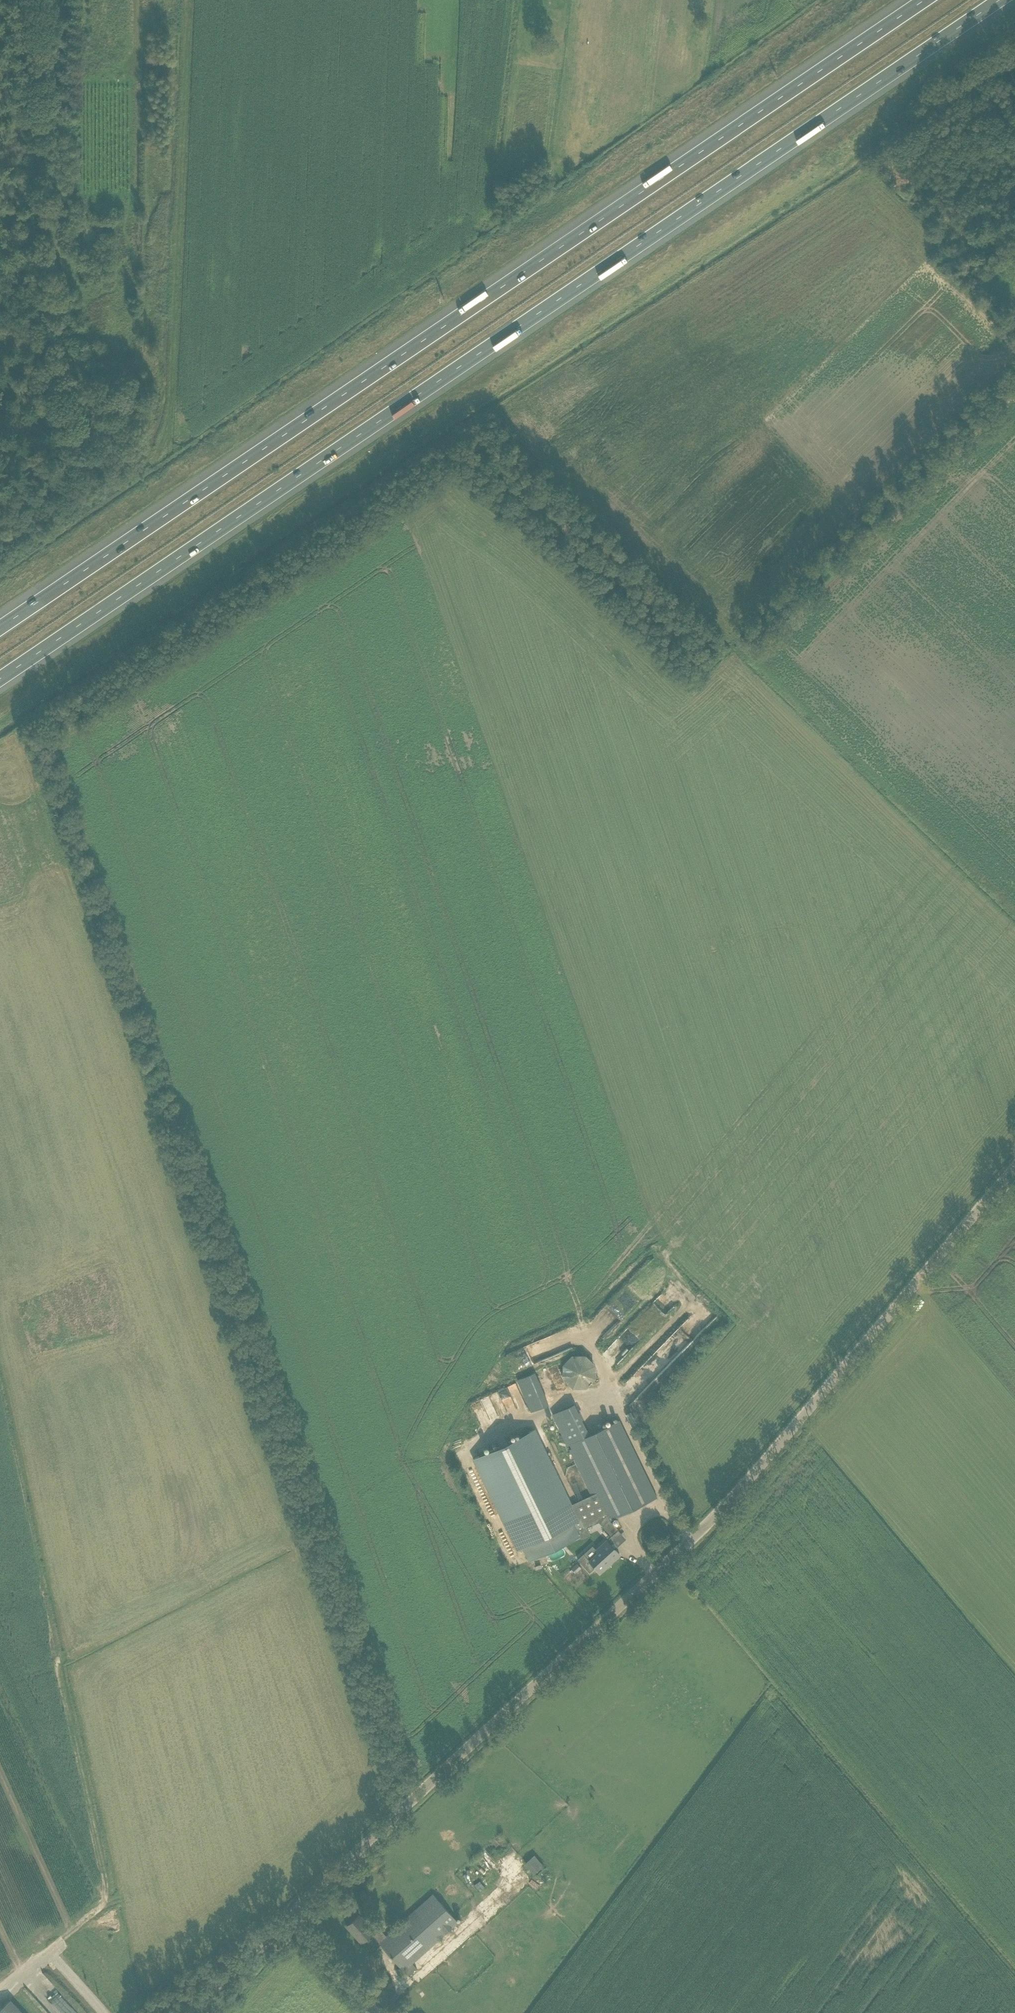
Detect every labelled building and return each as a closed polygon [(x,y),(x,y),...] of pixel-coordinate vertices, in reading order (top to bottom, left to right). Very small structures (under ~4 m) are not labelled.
[(563,1379),(574,1387),(586,1388),(596,1378),(596,1365),(586,1355),(572,1355),(563,1365),(563,1379)] [(539,1371),(517,1378),(528,1411),(550,1404),(539,1371)] [(507,1387),(472,1404),(482,1424),(508,1412),(501,1398),(511,1394),(507,1387)] [(534,1429),(474,1458),(518,1549),(522,1547),(529,1560),(580,1536),(577,1531),(584,1528),(599,1521),(603,1525),(602,1526),(605,1528),(611,1536),(618,1530),(609,1520),(656,1497),(656,1496),(619,1421),(589,1435),(574,1405),(552,1415),(567,1446),(569,1445),(571,1448),(569,1449),(591,1495),(570,1505),(534,1429)] [(629,1410),(625,1412),(632,1427),(637,1425),(629,1410)] [(649,1529),(643,1535),(648,1541),(654,1535),(649,1529)] [(589,1572),(595,1567),(600,1572),(619,1554),(606,1540),(596,1550),(592,1546),(577,1559),(589,1572)] [(575,1572),(580,1568),(577,1564),(572,1568),(575,1572)] [(539,1866),(542,1863),(534,1854),(524,1863),(533,1873),(540,1868),(539,1866)] [(386,1936),(378,1942),(403,1970),(458,1922),(433,1894),(386,1936)] [(377,1926),(372,1930),(359,1914),(346,1925),(361,1942),(371,1933),(378,1942),(386,1936),(377,1926)] [(8,2001),(0,2009),(0,2012),(19,2012),(8,2001)]
